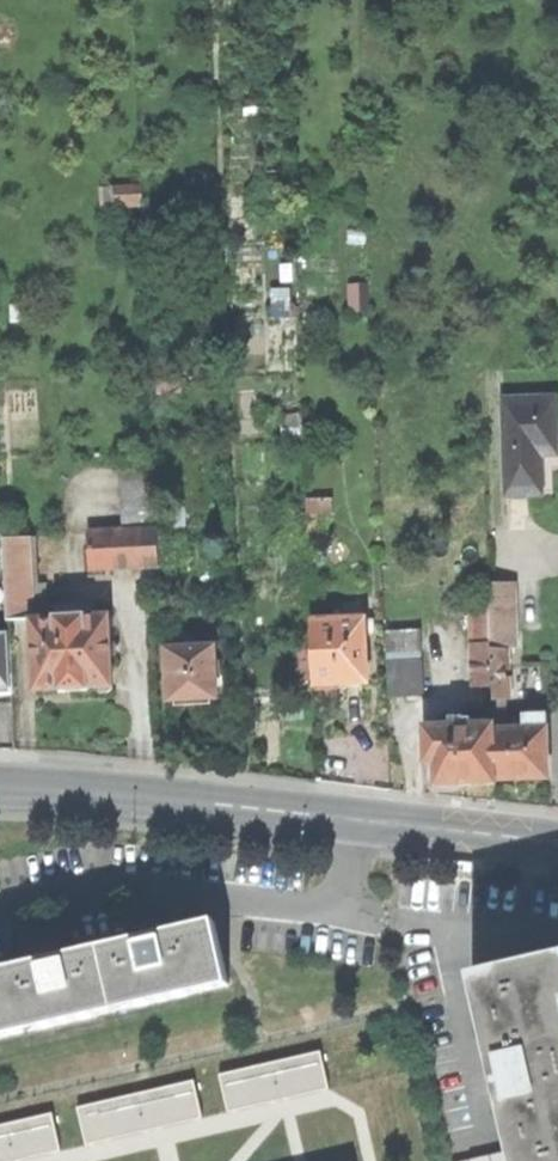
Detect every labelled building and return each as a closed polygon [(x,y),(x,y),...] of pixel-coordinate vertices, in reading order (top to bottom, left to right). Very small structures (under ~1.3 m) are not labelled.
[(540,471),(553,471),(552,455),(556,455),(554,398),(504,400),(508,496),(541,495),(540,471)] [(122,532),(157,531),(154,465),(119,467),(122,532)] [(540,471),(541,495),(553,494),(553,471),(540,471)] [(157,531),(122,532),(89,534),(91,570),(159,567),(157,531)] [(6,580),(8,622),(32,621),(30,586),(38,586),(36,540),(4,541),(5,559),(6,580)] [(490,585),(490,592),(490,609),(507,608),(507,605),(514,605),(514,584),(490,585)] [(472,609),(490,609),(490,592),(466,592),(467,609),(472,609)] [(340,604),(340,620),(365,619),(364,603),(340,604)] [(473,645),(491,645),(491,631),(490,611),(490,609),(472,609),(473,645)] [(490,611),(491,631),(514,630),(514,610),(490,611)] [(32,621),(35,692),(60,691),(60,693),(74,692),(88,691),(88,690),(96,689),(96,692),(100,695),(110,694),(113,691),(109,617),(32,621)] [(311,622),(314,684),(317,683),(339,682),(348,682),(367,681),(365,635),(368,635),(367,619),(365,619),(340,620),(311,622)] [(384,629),(384,650),(421,649),(421,628),(384,629)] [(505,649),(515,649),(514,630),(491,631),(491,645),(491,649),(505,649)] [(11,695),(8,637),(0,637),(0,695),(11,695)] [(166,639),(169,703),(191,702),(216,700),(214,650),(185,651),(184,638),(166,639)] [(491,649),(491,645),(473,645),(474,687),(492,686),(491,649)] [(506,700),(505,649),(491,649),(492,686),(492,701),(506,700)] [(388,661),(389,697),(424,696),(423,660),(388,661)] [(520,729),(494,729),(495,780),(518,779),(546,779),(544,714),(520,715),(520,729)] [(434,764),(434,786),(461,785),(492,784),(492,780),(495,780),(494,729),(494,726),(471,726),(471,719),(464,720),(465,727),(424,728),(425,764),(434,764)] [(450,858),(449,868),(469,870),(474,870),(474,865),(475,860),(450,858)] [(137,941),(102,949),(117,1012),(230,986),(216,923),(163,935),(137,941)] [(134,928),(137,941),(163,935),(160,923),(134,928)] [(24,954),(26,966),(53,960),(51,948),(24,954)] [(102,949),(53,960),(26,966),(0,972),(0,1038),(117,1012),(102,949)] [(473,979),(515,1160),(557,1160),(557,959),(473,979)] [(217,1073),(226,1112),(328,1088),(318,1048),(217,1073)] [(83,1144),(202,1117),(193,1078),(74,1105),(83,1144)] [(0,1122),(0,1160),(11,1160),(58,1151),(49,1111),(0,1122)]
